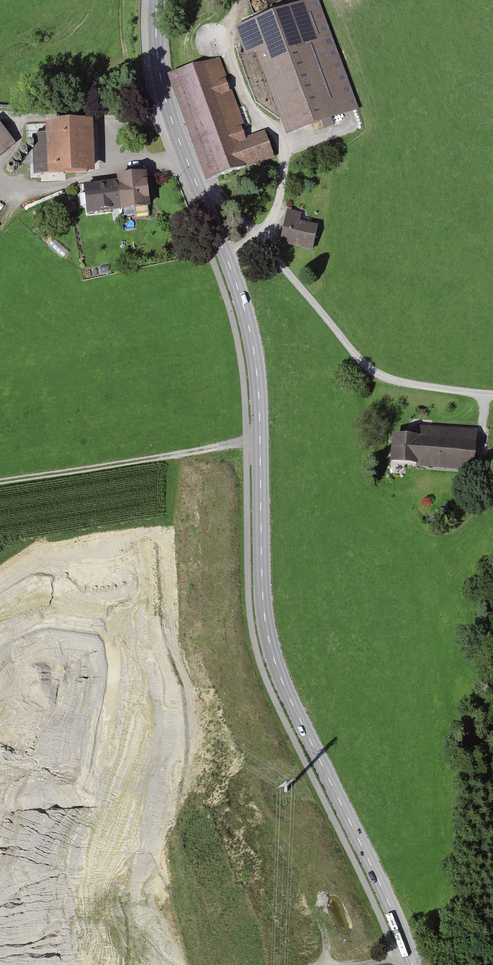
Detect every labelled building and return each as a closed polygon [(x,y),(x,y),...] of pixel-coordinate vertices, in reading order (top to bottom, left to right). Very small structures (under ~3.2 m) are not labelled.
[(235,31),(246,60),(258,55),(288,137),(362,110),(321,0),(318,0),(235,31)] [(217,61),(178,76),(215,178),(274,157),(265,132),(245,139),(217,61)] [(17,144),(0,121),(0,156),(17,144)] [(93,125),(38,128),(41,169),(95,166),(93,125)] [(118,185),(87,187),(89,215),(153,211),(151,175),(118,177),(118,185)] [(304,213),(289,211),(283,249),(315,254),(320,229),(302,226),(304,213)] [(417,439),(394,437),(392,462),(474,468),(477,430),(418,426),(417,439)]
